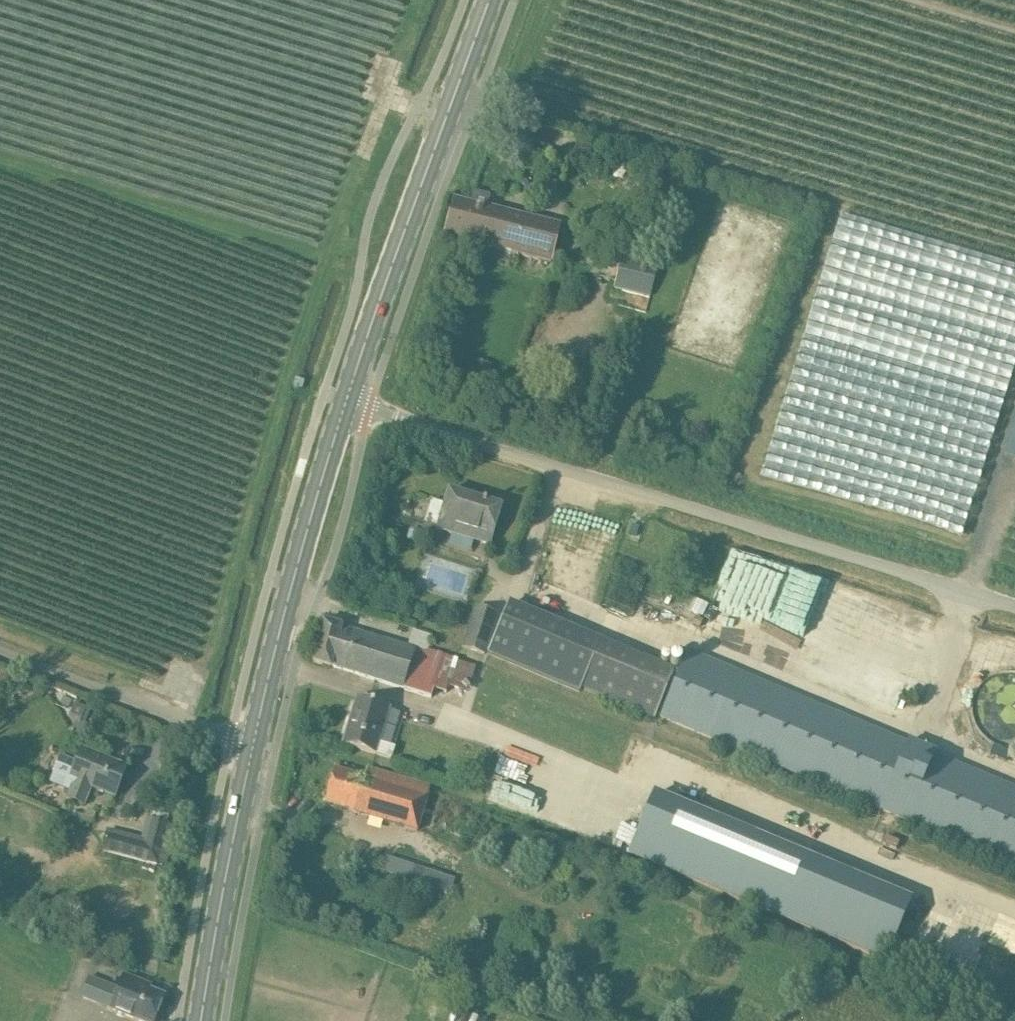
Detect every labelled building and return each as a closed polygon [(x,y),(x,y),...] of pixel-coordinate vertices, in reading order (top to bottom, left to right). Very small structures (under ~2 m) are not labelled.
[(490,195),(473,190),(470,202),(454,198),(444,235),(550,263),(560,225),(487,207),(490,195)] [(657,263),(622,255),(614,288),(649,296),(657,263)] [(492,363),(477,359),(474,371),(489,375),(492,363)] [(1005,453),(1014,457),(1014,434),(1012,433),(1005,453)] [(421,532),(434,536),(439,538),(441,530),(489,545),(501,507),(448,491),(444,504),(431,500),(421,532)] [(924,676),(941,620),(822,583),(805,639),(924,676)] [(498,614),(475,607),(462,649),(486,656),(498,614)] [(426,653),(324,621),(312,661),(431,697),(433,689),(446,693),(448,686),(468,692),(476,666),(455,659),(455,658),(427,649),(426,653)] [(687,651),(659,717),(1014,866),(1014,788),(687,651)] [(389,708),(356,698),(343,744),(375,754),(389,708)] [(1004,761),(1008,750),(994,744),(989,755),(1004,761)] [(69,790),(66,799),(84,806),(91,788),(115,798),(127,767),(81,748),(75,763),(60,757),(50,782),(69,790)] [(364,778),(334,769),(324,804),(417,832),(430,788),(367,769),(364,778)] [(630,854),(784,918),(809,858),(655,795),(630,854)] [(177,825),(146,817),(141,838),(107,829),(101,851),(157,866),(158,865),(166,867),(177,825)] [(900,842),(887,837),(884,845),(897,850),(900,842)] [(909,900),(809,858),(784,918),(884,960),(909,900)] [(413,866),(399,862),(395,876),(409,880),(413,866)] [(426,870),(422,884),(436,888),(440,874),(426,870)] [(110,1010),(137,1020),(154,1020),(164,996),(142,987),(144,983),(123,975),(110,1010)]
